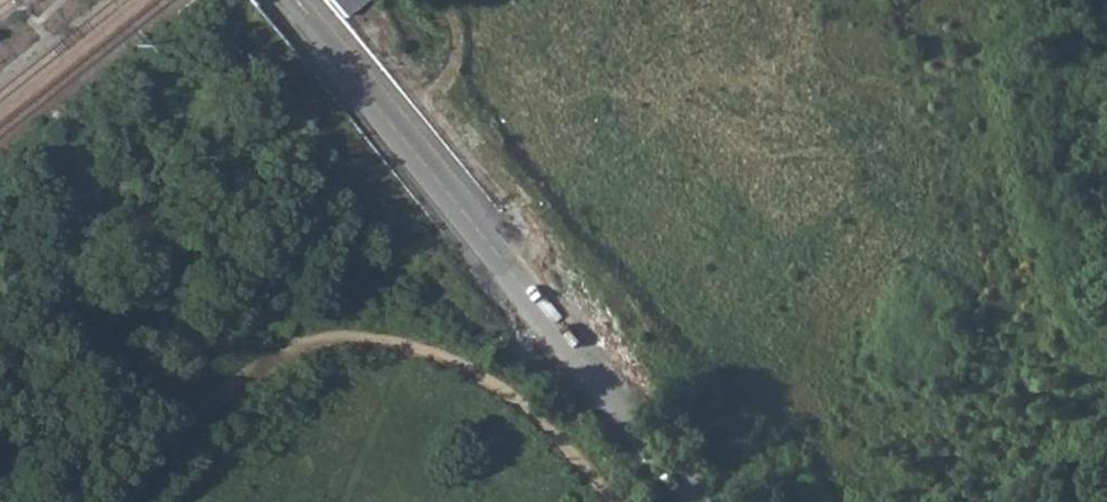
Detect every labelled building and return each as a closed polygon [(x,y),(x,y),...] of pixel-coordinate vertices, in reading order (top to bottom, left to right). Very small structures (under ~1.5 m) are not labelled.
[(0,34),(0,60),(80,0),(44,0),(0,34)]
